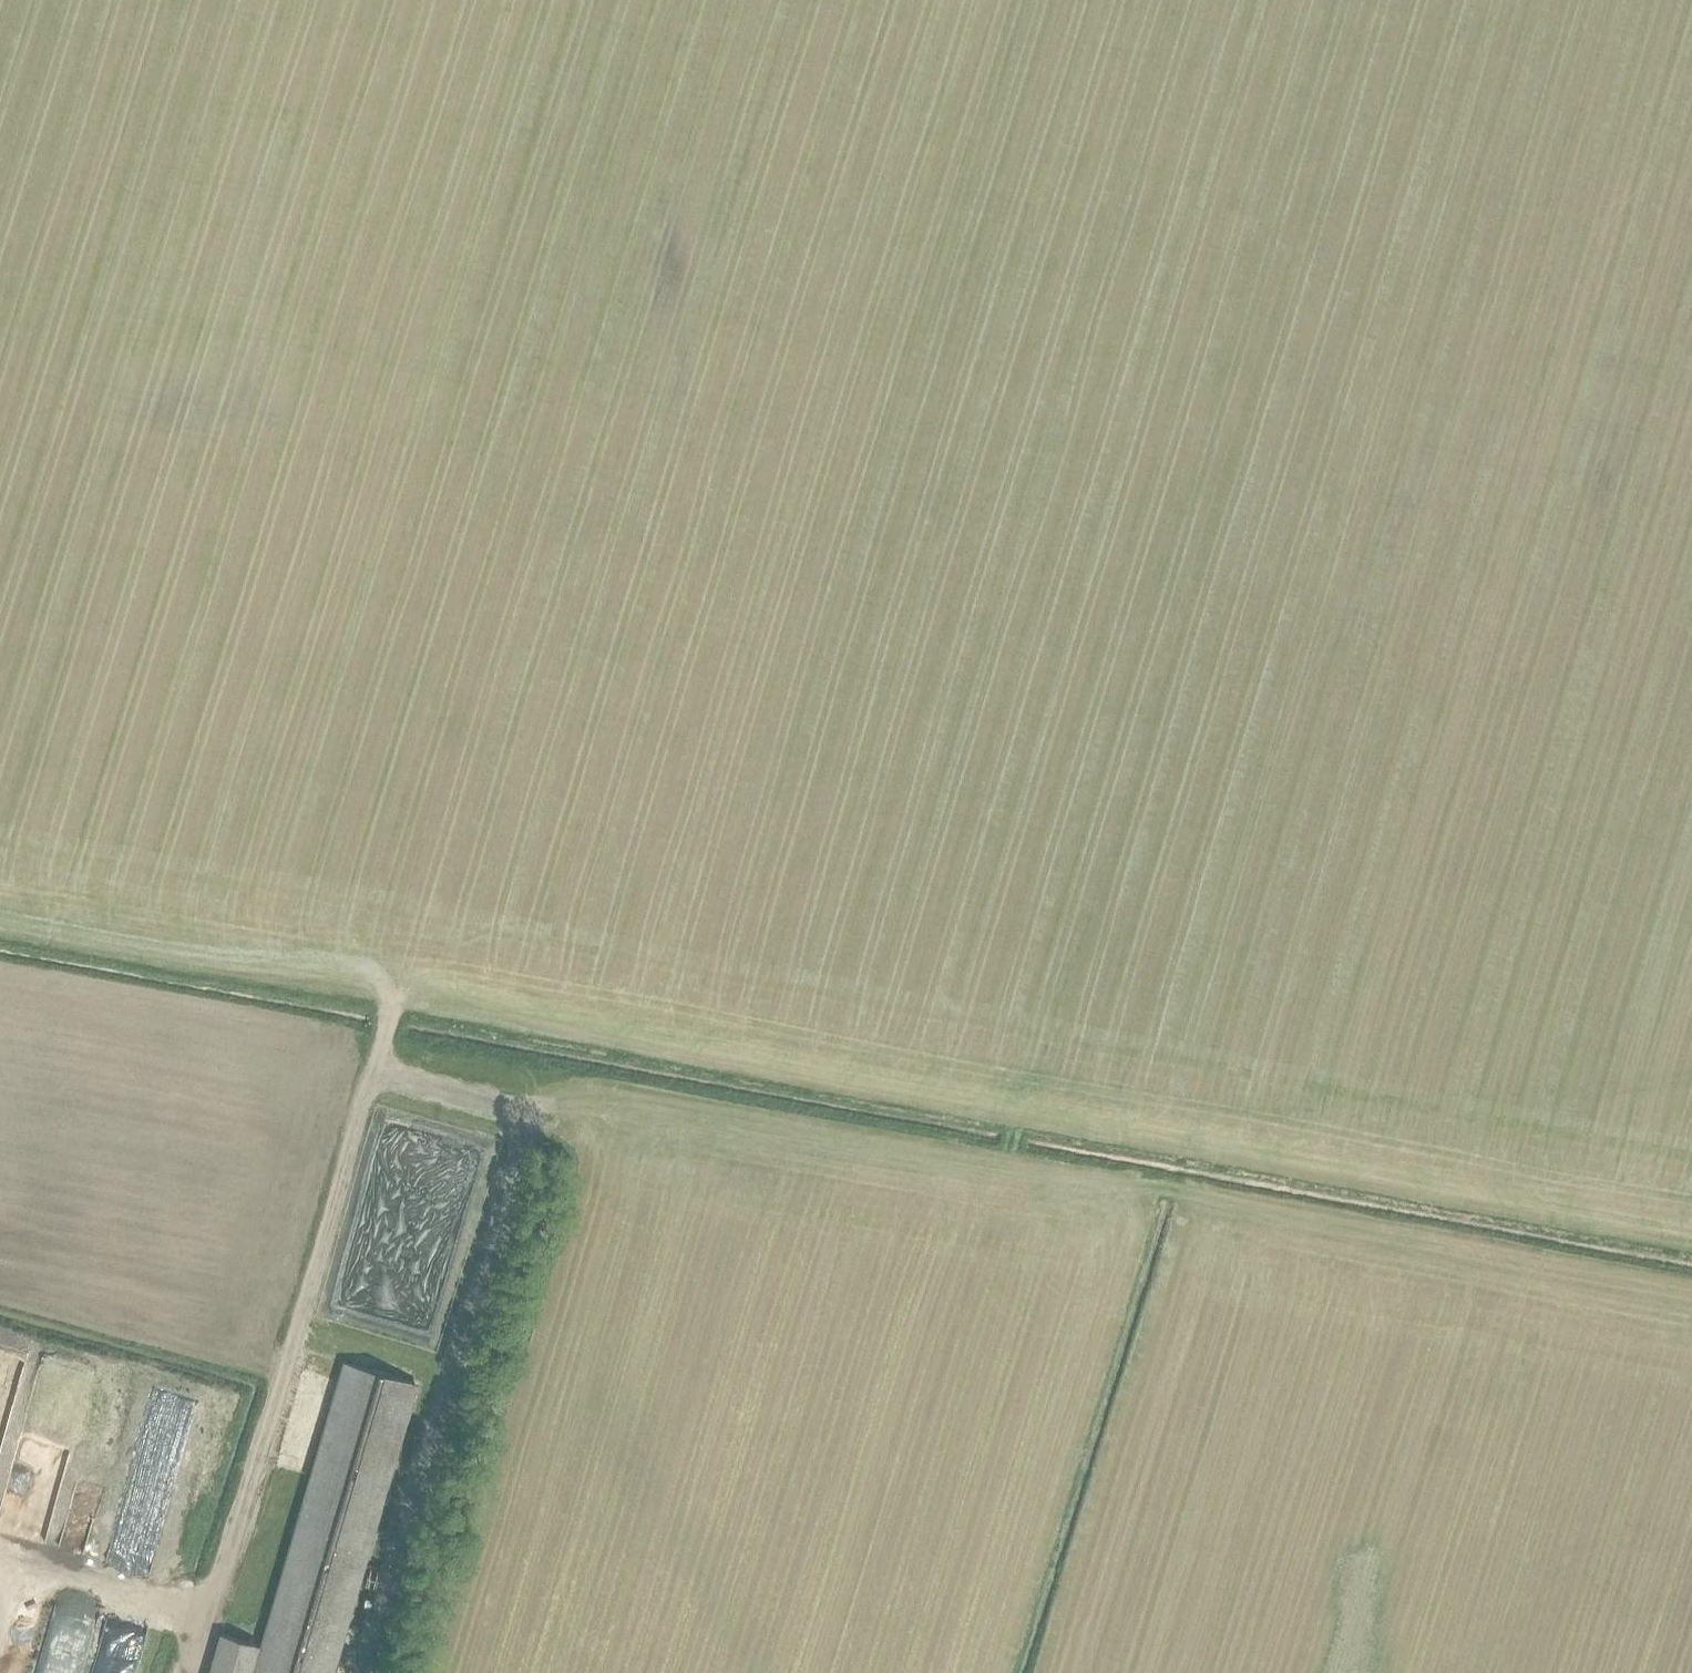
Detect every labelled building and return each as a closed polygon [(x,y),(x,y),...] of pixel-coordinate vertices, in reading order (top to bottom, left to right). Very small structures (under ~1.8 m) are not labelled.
[(419,1384),(343,1362),(260,1646),(222,1634),(211,1672),(334,1672),(419,1384)] [(5,1515),(21,1443),(6,1440),(0,1467),(0,1514),(5,1515)]
